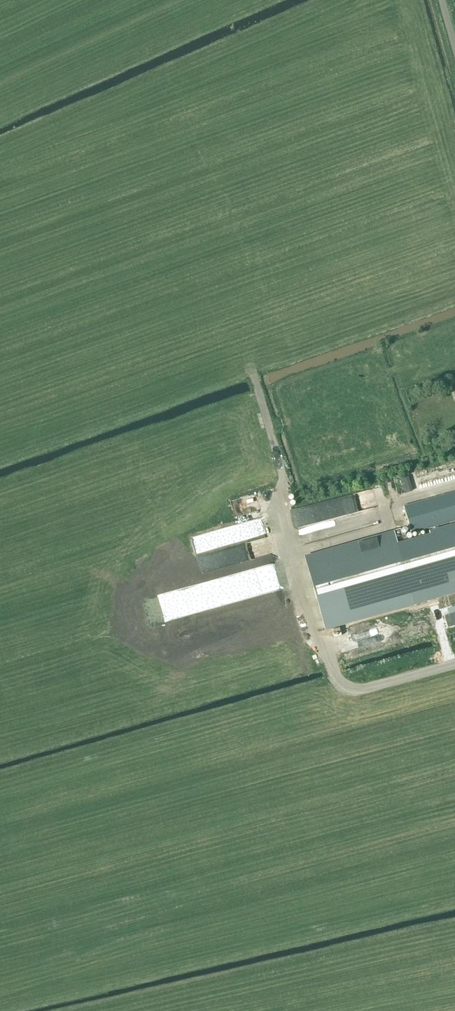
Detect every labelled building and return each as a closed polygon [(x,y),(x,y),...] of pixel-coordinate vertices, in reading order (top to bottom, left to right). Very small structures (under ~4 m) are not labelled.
[(400,478),(405,493),(414,490),(409,475),(400,478)] [(327,538),(323,520),(374,509),(370,491),(295,508),(303,543),(327,538)] [(404,507),(411,534),(435,527),(436,533),(411,540),(409,532),(402,534),(400,527),(393,529),(394,534),(305,559),(325,628),(454,591),(454,528),(451,529),(449,523),(454,522),(454,492),(404,507)]
